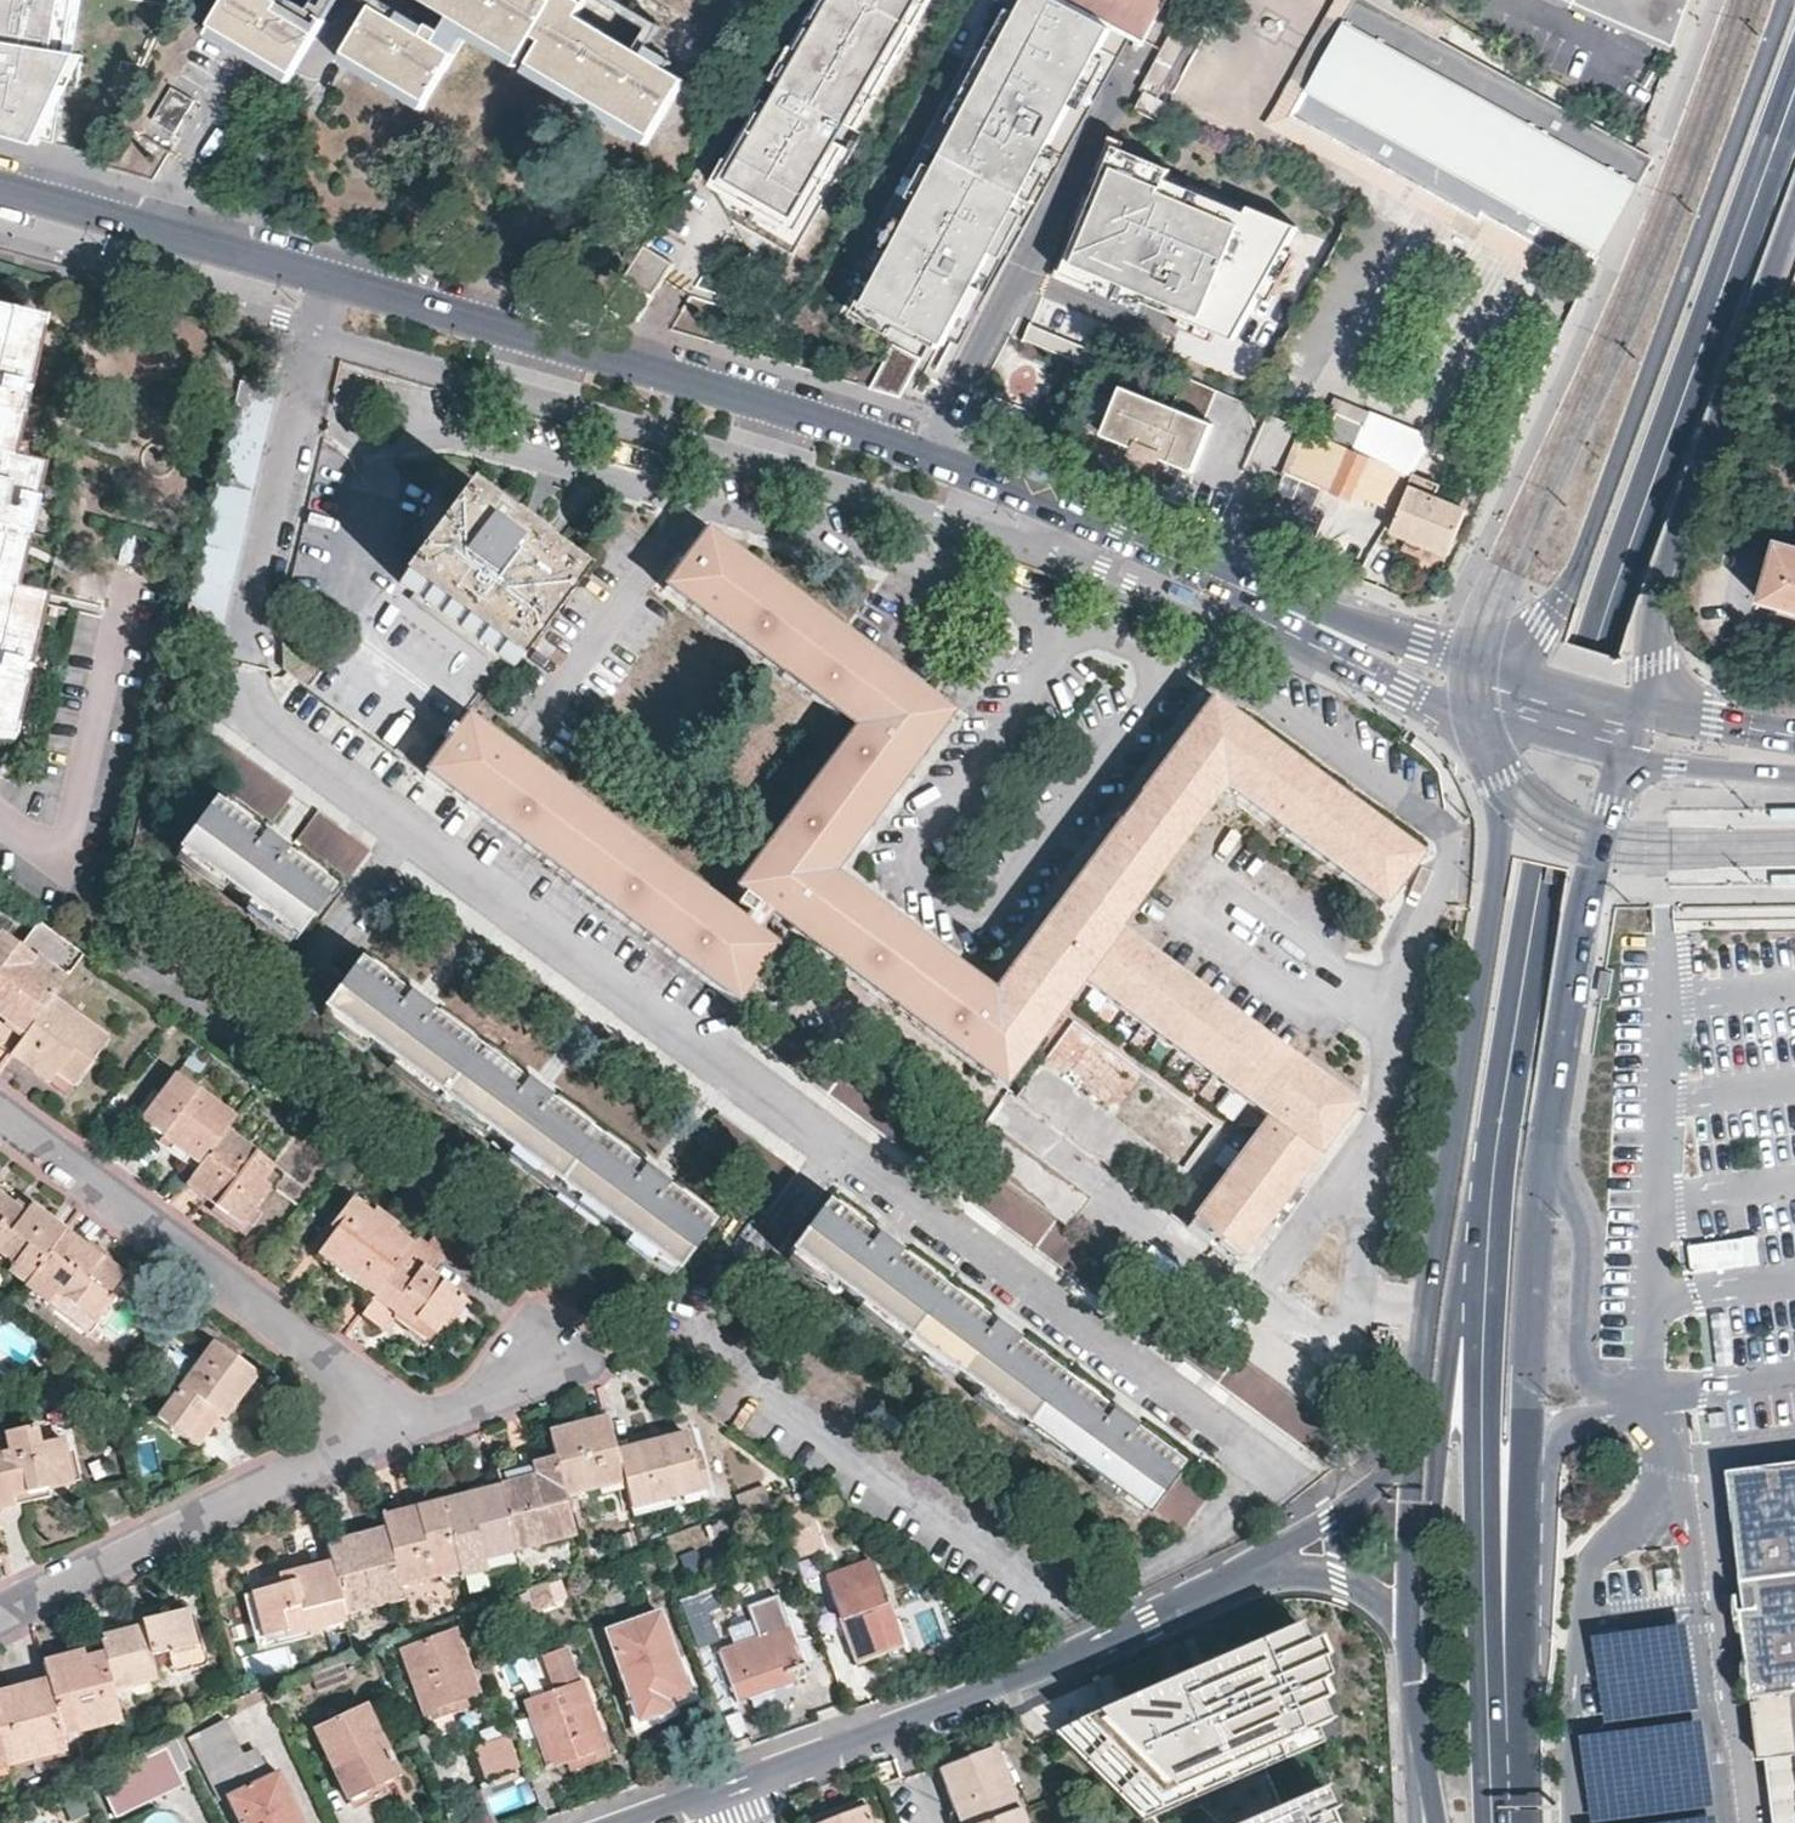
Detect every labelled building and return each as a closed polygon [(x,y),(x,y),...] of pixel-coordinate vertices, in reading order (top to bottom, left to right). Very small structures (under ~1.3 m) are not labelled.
[(52,138),(61,80),(67,47),(69,32),(58,31),(63,2),(74,4),(75,0),(0,0),(0,123),(52,138)] [(326,18),(323,17),(296,0),(282,0),(282,1),(280,0),(226,0),(212,23),(214,24),(209,33),(289,81),(294,72),(317,34),(326,18)] [(686,80),(665,67),(645,55),(640,63),(602,39),(606,32),(580,16),(554,0),(426,0),(441,9),(429,27),(439,34),(435,42),(374,6),(341,60),(423,109),(456,55),(467,36),(502,58),(516,66),(532,39),(535,35),(544,41),(525,72),(647,145),(686,80)] [(429,27),(384,0),(378,0),(374,6),(435,42),(439,34),(429,27)] [(928,0),(820,0),(714,187),(734,199),(726,212),(788,247),(845,148),(837,143),(846,127),(854,131),(928,0)] [(942,340),(992,248),(1002,254),(1025,212),(1015,207),(1113,26),(1064,0),(1025,0),(863,298),(942,340)] [(1142,42),(1165,0),(1064,0),(1113,26),(1142,42)] [(1362,0),(1358,0),(1295,118),(1484,221),(1487,216),(1564,258),(1566,259),(1569,260),(1571,260),(1573,260),(1575,260),(1577,260),(1579,260),(1581,260),(1583,259),(1586,258),(1587,258),(1589,257),(1590,256),(1592,256),(1593,255),(1594,254),(1595,253),(1596,252),(1597,251),(1603,253),(1654,159),(1362,0)] [(1566,0),(1552,0),(1672,52),(1673,47),(1566,0)] [(1673,47),(1691,0),(1566,0),(1673,47)] [(69,32),(74,4),(63,2),(58,31),(69,32)] [(645,55),(606,32),(602,39),(640,63),(645,55)] [(1210,38),(1199,33),(1169,88),(1182,94),(1210,38)] [(79,49),(67,47),(61,80),(73,81),(79,49)] [(650,48),(645,55),(665,67),(670,60),(650,48)] [(174,132),(194,98),(171,84),(151,118),(174,132)] [(1164,125),(1165,125),(1174,108),(1172,107),(1144,92),(1135,110),(1164,125)] [(1183,317),(1235,338),(1285,249),(1298,227),(1251,207),(1248,214),(1167,178),(1171,168),(1116,145),(1063,271),(1094,285),(1092,290),(1139,310),(1143,300),(1183,317)] [(641,244),(602,310),(637,321),(672,264),(641,244)] [(44,605),(45,603),(15,596),(42,471),(13,464),(43,325),(0,315),(0,740),(13,743),(27,683),(19,681),(21,671),(29,673),(44,605)] [(1030,322),(1024,336),(1094,366),(1101,352),(1030,322)] [(1212,388),(1186,377),(1172,407),(1124,386),(1102,435),(1194,475),(1216,425),(1206,420),(1219,392),(1212,388)] [(991,426),(1024,441),(1036,416),(997,399),(992,412),(996,414),(991,426)] [(1332,440),(1361,452),(1373,426),(1343,414),(1332,440)] [(1404,486),(1410,473),(1361,452),(1332,440),(1301,427),(1289,458),(1319,470),(1314,483),(1362,503),(1364,497),(1393,510),(1404,486)] [(1052,464),(1028,454),(1024,464),(1049,473),(1052,464)] [(1289,458),(1284,470),(1314,483),(1319,470),(1289,458)] [(1439,483),(1411,471),(1410,473),(1404,486),(1408,488),(1392,530),(1447,552),(1463,512),(1433,499),(1439,483)] [(1433,499),(1463,512),(1470,496),(1439,483),(1433,499)] [(458,493),(396,580),(512,663),(575,576),(458,493)] [(651,942),(735,1004),(791,929),(803,938),(1003,1089),(1024,1061),(1082,981),(1286,1134),(1274,1150),(1256,1137),(1186,1230),(1206,1245),(1210,1240),(1236,1259),(1298,1177),(1352,1106),(1099,914),(1106,903),(1125,917),(1181,841),(1222,790),(1268,823),(1379,907),(1417,858),(1210,702),(1189,730),(1133,803),(1068,889),(1051,912),(990,992),(964,974),(936,952),(839,880),(831,874),(927,745),(951,713),(919,690),(708,531),(664,588),(686,605),(790,684),(837,718),(852,698),(867,710),(865,715),(736,887),(757,904),(743,922),(695,887),(664,863),(469,718),(466,717),(454,733),(447,730),(443,738),(447,741),(423,773),(651,942)] [(1777,541),(1760,602),(1763,603),(1764,601),(1783,607),(1784,604),(1794,607),(1794,546),(1777,541)] [(1151,587),(1127,578),(1123,587),(1148,596),(1151,587)] [(295,941),(330,892),(282,856),(287,850),(276,842),(266,834),(260,840),(211,804),(175,851),(261,915),(262,916),(295,941)] [(351,879),(371,852),(318,812),(297,839),(351,879)] [(746,1012),(755,1000),(803,938),(791,929),(735,1004),(746,1012)] [(25,1035),(52,999),(66,980),(2,932),(0,934),(0,1017),(3,1019),(25,1035)] [(674,1275),(710,1226),(663,1192),(663,1190),(666,1185),(653,1175),(642,1168),(637,1173),(532,1096),(536,1090),(525,1082),(516,1074),(511,1080),(424,1017),(405,1001),(409,996),(396,985),(389,980),(385,986),(357,966),(321,1013),(470,1123),(563,1191),(656,1260),(674,1275)] [(25,1035),(11,1055),(47,1082),(51,1085),(63,1067),(81,1081),(109,1042),(52,999),(25,1035)] [(933,1172),(952,1145),(886,1096),(755,1000),(746,1012),(736,1026),(933,1172)] [(11,1055),(25,1035),(3,1019),(0,1024),(0,1046),(10,1054),(11,1055)] [(1125,1155),(1166,1177),(1173,1181),(1180,1172),(1040,1067),(1016,1099),(1113,1172),(1125,1155)] [(225,1131),(234,1118),(176,1075),(142,1121),(149,1127),(199,1165),(225,1131)] [(1066,1230),(1088,1200),(985,1125),(963,1154),(1066,1230)] [(274,1167),(225,1131),(199,1165),(185,1185),(219,1210),(240,1226),(269,1188),(262,1183),(274,1167)] [(1114,1307),(1133,1280),(1066,1230),(963,1154),(944,1180),(1114,1307)] [(25,1285),(64,1233),(30,1207),(24,1215),(10,1205),(0,1198),(0,1252),(16,1263),(11,1271),(24,1282),(25,1285)] [(375,1298),(413,1247),(392,1232),(395,1225),(375,1211),(371,1215),(350,1200),(335,1220),(340,1224),(318,1255),(330,1263),(336,1268),(338,1265),(358,1281),(356,1284),(375,1298)] [(990,1330),(907,1269),(892,1257),(897,1251),(885,1242),(877,1237),(873,1243),(823,1207),(788,1253),(852,1300),(874,1318),(1137,1512),(1141,1516),(1177,1470),(1129,1434),(1132,1428),(1120,1418),(1112,1411),(1107,1417),(1041,1369),(1010,1345),(1014,1339),(1003,1331),(994,1325),(990,1330)] [(426,1246),(418,1240),(413,1247),(375,1298),(396,1313),(401,1317),(412,1326),(416,1321),(435,1334),(463,1296),(432,1273),(442,1258),(457,1268),(471,1249),(440,1226),(426,1246)] [(64,1233),(25,1285),(49,1304),(56,1294),(95,1323),(114,1299),(109,1295),(124,1276),(91,1252),(64,1233)] [(1690,1245),(1695,1279),(1745,1272),(1743,1256),(1752,1254),(1751,1239),(1740,1240),(1740,1238),(1690,1245)] [(375,1298),(362,1316),(384,1331),(396,1313),(375,1298)] [(226,1419),(257,1375),(214,1344),(182,1386),(159,1419),(188,1440),(194,1431),(211,1408),(226,1419)] [(570,1426),(547,1432),(554,1458),(564,1497),(622,1481),(614,1451),(605,1417),(570,1426)] [(0,1453),(0,1509),(14,1505),(12,1497),(44,1490),(74,1483),(63,1439),(38,1445),(35,1429),(5,1435),(9,1451),(0,1453)] [(691,1431),(614,1451),(622,1481),(628,1507),(706,1488),(691,1431)] [(521,1466),(495,1473),(499,1487),(514,1549),(573,1533),(564,1497),(554,1458),(521,1466)] [(1789,1474),(1731,1481),(1743,1564),(1749,1604),(1741,1606),(1748,1657),(1753,1690),(1761,1753),(1768,1752),(1774,1797),(1777,1822),(1794,1822),(1794,1473),(1789,1474)] [(1183,1536),(1212,1496),(1183,1474),(1153,1514),(1183,1536)] [(462,1496),(439,1502),(457,1571),(459,1577),(487,1570),(484,1558),(514,1549),(499,1487),(462,1496)] [(814,1535),(798,1491),(774,1500),(789,1544),(814,1535)] [(398,1513),(381,1518),(385,1531),(398,1586),(457,1571),(439,1502),(398,1513)] [(350,1539),(327,1545),(331,1563),(344,1616),(402,1601),(398,1586),(385,1531),(350,1539)] [(902,1648),(869,1561),(823,1578),(850,1648),(857,1664),(902,1648)] [(344,1616),(331,1563),(262,1580),(250,1583),(264,1639),(285,1634),(286,1637),(345,1623),(344,1616)] [(548,1596),(543,1581),(525,1588),(469,1608),(477,1628),(493,1621),(494,1624),(512,1617),(514,1616),(513,1609),(524,1605),(548,1596)] [(725,1606),(719,1587),(681,1601),(695,1642),(715,1635),(708,1612),(725,1606)] [(806,1676),(777,1595),(747,1605),(759,1639),(720,1653),(737,1701),(764,1691),(793,1680),(806,1676)] [(527,1614),(524,1605),(513,1609),(514,1616),(512,1617),(513,1619),(527,1614)] [(935,1607),(914,1612),(919,1641),(941,1636),(935,1607)] [(103,1654),(113,1693),(144,1684),(139,1661),(160,1656),(162,1664),(198,1655),(187,1609),(143,1620),(143,1629),(118,1635),(116,1627),(97,1633),(103,1654)] [(688,1694),(659,1611),(607,1629),(638,1721),(655,1715),(664,1712),(662,1703),(688,1694)] [(1301,1634),(1293,1617),(1063,1719),(1149,1807),(1330,1725),(1313,1686),(1323,1682),(1317,1668),(1327,1663),(1321,1648),(1330,1645),(1321,1625),(1301,1634)] [(131,1624),(116,1627),(118,1635),(143,1629),(143,1620),(131,1624)] [(447,1713),(464,1708),(461,1699),(477,1692),(454,1628),(400,1648),(427,1721),(447,1713)] [(573,1768),(606,1756),(580,1685),(578,1686),(563,1644),(536,1653),(551,1695),(528,1703),(551,1767),(562,1763),(570,1760),(573,1768)] [(61,1735),(120,1720),(113,1693),(103,1654),(86,1658),(84,1650),(69,1654),(41,1661),(46,1679),(55,1714),(61,1735)] [(0,1692),(0,1738),(7,1765),(65,1749),(61,1735),(55,1714),(46,1679),(10,1689),(0,1692)] [(381,1783),(399,1775),(366,1707),(316,1729),(349,1798),(381,1783)] [(280,1773),(271,1777),(257,1748),(243,1754),(227,1719),(192,1736),(197,1749),(221,1799),(228,1796),(241,1822),(304,1822),(280,1773)] [(190,1771),(172,1733),(136,1751),(140,1761),(102,1780),(118,1816),(183,1785),(179,1777),(190,1771)] [(517,1767),(505,1736),(475,1747),(486,1778),(517,1767)] [(996,1749),(939,1770),(959,1822),(1024,1822),(996,1749)] [(1225,1822),(1333,1822),(1327,1809),(1343,1801),(1329,1773),(1225,1822)] [(1079,1806),(1069,1788),(1057,1797),(1068,1814),(1079,1806)] [(866,1800),(842,1810),(816,1819),(817,1822),(875,1822),(866,1800)]
